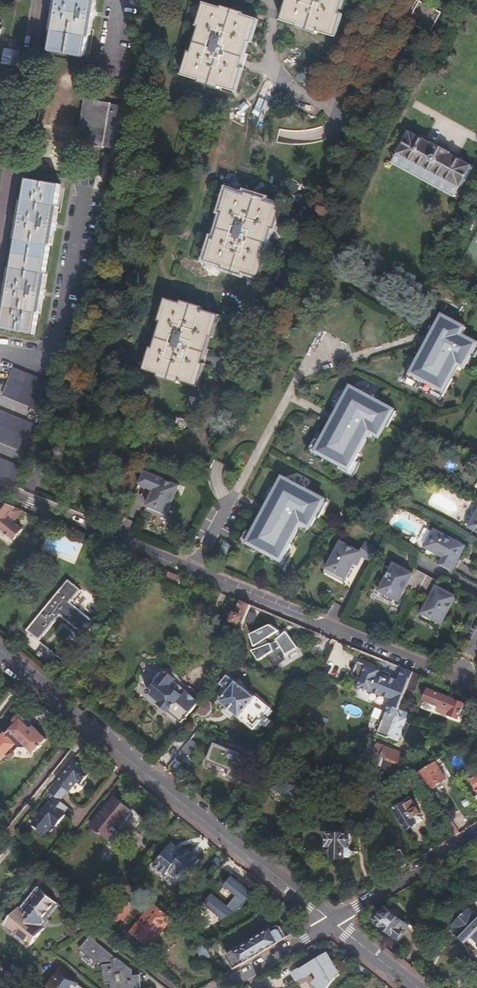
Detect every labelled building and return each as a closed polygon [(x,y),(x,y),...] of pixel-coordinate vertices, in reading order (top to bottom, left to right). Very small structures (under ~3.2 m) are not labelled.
[(53,47),(87,53),(97,0),(61,0),(53,47)] [(283,22),(332,36),(343,0),(290,0),(283,22)] [(417,1),(406,22),(430,35),(441,14),(417,1)] [(206,3),(182,75),(230,91),(255,20),(206,3)] [(5,47),(1,62),(17,65),(20,51),(5,47)] [(92,102),(85,145),(114,151),(121,107),(92,102)] [(416,127),(404,151),(460,182),(473,158),(416,127)] [(280,130),(281,143),(325,142),(324,129),(280,130)] [(460,182),(404,151),(399,160),(455,191),(460,182)] [(30,182),(3,331),(38,338),(64,188),(30,182)] [(233,187),(210,258),(259,275),(281,203),(233,187)] [(170,296),(147,367),(196,383),(218,312),(170,296)] [(442,330),(449,318),(445,316),(438,328),(442,330)] [(449,318),(442,330),(438,328),(431,341),(420,361),(418,360),(408,378),(419,384),(418,385),(434,393),(435,392),(446,398),(462,368),(466,370),(476,350),(476,340),(466,334),(469,328),(449,318)] [(420,361),(431,341),(426,339),(423,344),(426,345),(418,360),(420,361)] [(47,412),(57,385),(14,368),(4,394),(47,412)] [(325,460),(334,465),(373,394),(364,390),(363,392),(344,398),(343,397),(336,408),(339,410),(321,441),(317,439),(308,455),(324,463),(325,460)] [(373,394),(334,465),(340,467),(338,470),(354,479),(362,463),(358,461),(368,440),(374,443),(379,434),(382,436),(387,427),(389,428),(398,412),(374,400),(376,396),(373,394)] [(30,454),(41,426),(0,410),(0,441),(30,454)] [(175,411),(171,419),(181,423),(185,414),(175,411)] [(25,467),(0,457),(0,474),(19,482),(25,467)] [(165,468),(150,462),(144,476),(155,480),(150,489),(156,491),(147,510),(166,518),(179,487),(161,480),(161,477),(165,468)] [(269,561),(279,566),(317,497),(305,491),(307,487),(296,481),(295,483),(275,489),(273,488),(267,499),(270,501),(257,526),(256,526),(253,532),(248,529),(240,545),(255,553),(257,551),(270,558),(269,561)] [(317,497),(279,566),(284,569),(293,554),(288,551),(299,531),(305,534),(309,525),(312,527),(317,518),(320,519),(328,503),(317,497)] [(16,541),(24,531),(14,523),(23,512),(0,502),(0,529),(16,541)] [(469,526),(476,530),(476,511),(469,526)] [(429,548),(431,548),(439,534),(437,533),(429,548)] [(470,550),(439,534),(431,548),(439,553),(437,558),(440,561),(438,564),(451,571),(457,574),(463,562),(459,560),(461,556),(465,558),(470,550)] [(365,558),(374,562),(381,549),(368,542),(362,553),(343,543),(329,568),(348,577),(361,554),(362,554),(365,558)] [(411,586),(419,571),(416,570),(413,575),(393,565),(379,591),(383,594),(381,598),(392,604),(394,600),(399,602),(407,587),(408,585),(411,586)] [(428,576),(419,571),(411,586),(413,587),(412,590),(419,594),(428,576)] [(181,577),(169,572),(166,579),(178,585),(181,577)] [(439,582),(428,576),(419,594),(424,597),(426,594),(431,597),(419,618),(439,629),(456,598),(436,587),(439,582)] [(70,580),(27,632),(39,642),(60,618),(85,639),(96,625),(72,604),(82,591),(70,580)] [(252,606),(236,600),(232,610),(236,612),(233,619),(238,621),(238,620),(245,622),(252,606)] [(276,624),(251,633),(257,649),(255,650),(259,661),(271,656),(274,664),(300,654),(291,631),(280,635),(276,624)] [(413,672),(402,668),(397,679),(378,671),(378,669),(358,661),(352,675),(359,678),(356,685),(370,691),(389,699),(384,710),(382,709),(377,721),(380,722),(375,733),(386,737),(386,736),(396,740),(405,717),(401,716),(403,710),(398,708),(407,688),(413,672)] [(422,676),(413,672),(407,688),(416,691),(422,676)] [(165,674),(149,694),(161,703),(159,706),(182,724),(197,705),(175,686),(177,684),(165,674)] [(256,726),(257,725),(262,719),(266,722),(268,724),(273,717),(271,715),(267,712),(272,706),(273,705),(260,694),(260,695),(239,678),(237,680),(231,675),(224,683),(225,684),(223,693),(225,694),(223,697),(243,714),(243,715),(256,726)] [(465,704),(428,688),(423,700),(439,707),(437,712),(459,720),(465,704)] [(12,704),(21,713),(27,705),(18,697),(12,704)] [(209,705),(206,702),(198,712),(201,714),(205,714),(210,708),(209,705)] [(276,709),(272,706),(267,712),(271,715),(276,709)] [(262,719),(257,725),(261,729),(266,722),(262,719)] [(5,757),(9,760),(13,761),(16,758),(16,755),(15,754),(20,750),(29,750),(33,754),(44,742),(31,730),(28,733),(21,726),(21,723),(18,720),(15,720),(12,723),(12,726),(15,728),(4,739),(3,738),(0,742),(0,760),(1,761),(5,757)] [(208,762),(230,769),(228,777),(243,782),(253,754),(215,741),(208,762)] [(399,763),(401,757),(403,754),(377,746),(370,766),(375,766),(379,766),(382,756),(386,758),(389,759),(399,763)] [(464,752),(461,747),(445,757),(447,762),(464,752)] [(447,762),(445,757),(420,773),(423,778),(425,777),(430,787),(445,778),(439,767),(447,762)] [(399,774),(402,764),(399,763),(389,759),(385,768),(399,774)] [(75,761),(48,793),(53,797),(30,826),(42,835),(50,825),(55,828),(64,816),(63,815),(68,809),(59,802),(67,791),(69,793),(77,782),(82,785),(91,774),(75,761)] [(276,774),(269,789),(287,797),(288,795),(293,798),(294,795),(304,799),(304,800),(305,800),(305,799),(306,799),(307,799),(307,798),(314,783),(318,785),(323,775),(306,767),(299,780),(285,773),(283,777),(276,774)] [(354,781),(346,799),(353,802),(362,784),(354,781)] [(383,788),(370,796),(375,799),(386,793),(383,788)] [(110,841),(120,848),(127,840),(125,838),(132,829),(133,829),(142,819),(134,812),(132,811),(133,810),(115,796),(90,827),(108,840),(109,840),(110,841)] [(407,805),(406,803),(395,810),(407,830),(418,824),(416,821),(422,818),(420,814),(421,813),(418,808),(417,809),(412,802),(407,805)] [(65,813),(75,822),(80,816),(71,807),(65,813)] [(331,826),(331,834),(346,834),(346,826),(331,826)] [(346,834),(331,834),(327,834),(326,845),(328,845),(327,848),(324,850),(324,854),(326,857),(332,857),(332,858),(344,859),(344,857),(348,857),(353,855),(353,851),(349,848),(350,835),(346,834)] [(174,841),(172,844),(183,853),(185,850),(174,841)] [(168,874),(171,870),(173,868),(186,878),(201,859),(187,848),(185,850),(183,853),(172,844),(156,864),(168,874)] [(389,856),(397,870),(407,864),(399,850),(389,856)] [(173,868),(171,870),(184,881),(186,878),(173,868)] [(43,932),(37,927),(33,924),(38,918),(42,921),(56,906),(40,892),(21,914),(17,910),(4,926),(29,948),(43,932)] [(118,913),(121,916),(130,904),(124,899),(115,911),(118,913)] [(130,904),(121,916),(118,913),(111,921),(122,930),(138,910),(130,904)] [(171,918),(155,905),(136,928),(144,935),(139,941),(147,947),(171,918)] [(451,924),(458,931),(456,933),(465,942),(471,935),(476,941),(476,917),(468,907),(451,924)] [(376,923),(397,939),(404,931),(403,929),(407,923),(388,908),(387,910),(385,909),(383,909),(376,916),(376,918),(376,920),(377,921),(376,923)] [(33,924),(37,927),(42,921),(38,918),(33,924)] [(173,919),(171,918),(147,947),(149,949),(173,919)] [(234,969),(286,937),(277,923),(234,948),(234,947),(224,953),(234,969)] [(432,934),(438,939),(447,929),(442,924),(432,934)] [(144,935),(136,928),(131,934),(139,941),(144,935)] [(404,931),(397,939),(400,942),(408,933),(404,931)] [(465,942),(473,951),(476,947),(476,941),(471,935),(465,942)] [(78,949),(100,968),(103,985),(109,984),(110,987),(139,987),(138,986),(129,970),(88,937),(78,949)] [(301,970),(306,978),(311,975),(319,987),(325,987),(343,977),(329,953),(301,970)] [(48,987),(81,987),(63,972),(48,987)]
